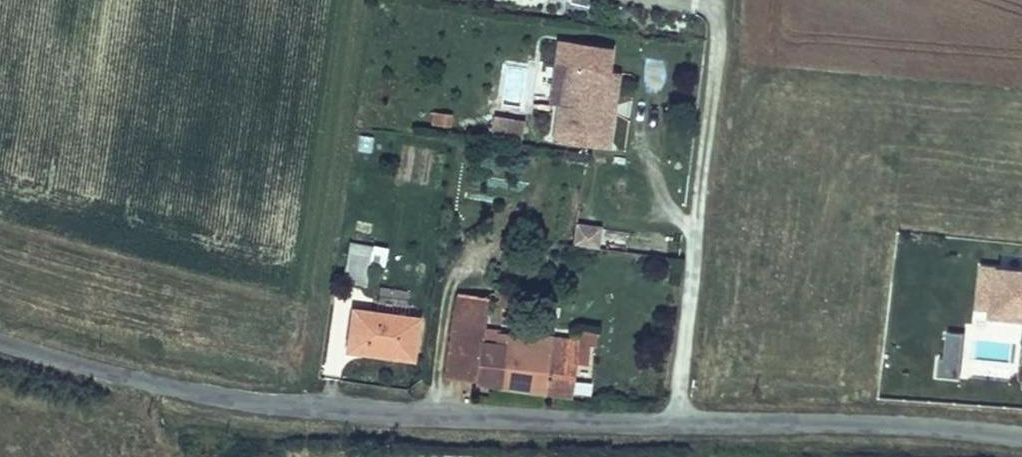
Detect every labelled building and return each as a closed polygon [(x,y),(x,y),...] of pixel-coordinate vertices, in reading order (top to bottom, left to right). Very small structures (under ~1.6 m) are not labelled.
[(607,70),(610,53),(577,48),(575,66),(607,70)] [(568,106),(574,66),(554,63),(549,103),(558,104),(568,106)] [(607,148),(612,113),(603,111),(608,71),(607,70),(575,66),(574,66),(568,106),(558,104),(553,141),(607,148)] [(612,113),(618,72),(608,71),(603,111),(612,113)] [(431,125),(451,125),(451,111),(431,111),(431,125)] [(520,141),(524,122),(494,117),(490,136),(520,141)] [(574,223),(573,245),(600,246),(601,224),(574,223)] [(366,286),(373,246),(350,242),(343,283),(366,286)] [(1021,322),(1021,270),(976,268),(973,320),(1021,322)] [(485,324),(487,297),(458,293),(454,319),(485,324)] [(412,359),(418,319),(353,310),(347,350),(368,353),(368,351),(397,355),(396,357),(412,359)] [(587,362),(589,346),(589,342),(577,341),(577,340),(576,340),(520,333),(520,336),(498,334),(497,334),(496,344),(484,342),(485,329),(485,324),(454,319),(445,378),(477,383),(498,386),(546,393),(546,392),(571,396),(575,361),(587,362)] [(496,344),(497,334),(498,334),(498,330),(485,329),(484,342),(496,344)] [(936,376),(961,379),(966,333),(941,330),(936,376)] [(595,347),(597,333),(577,331),(576,340),(577,340),(577,341),(589,342),(589,346),(595,347)] [(396,357),(397,355),(368,351),(368,353),(367,358),(395,362),(396,357)]
